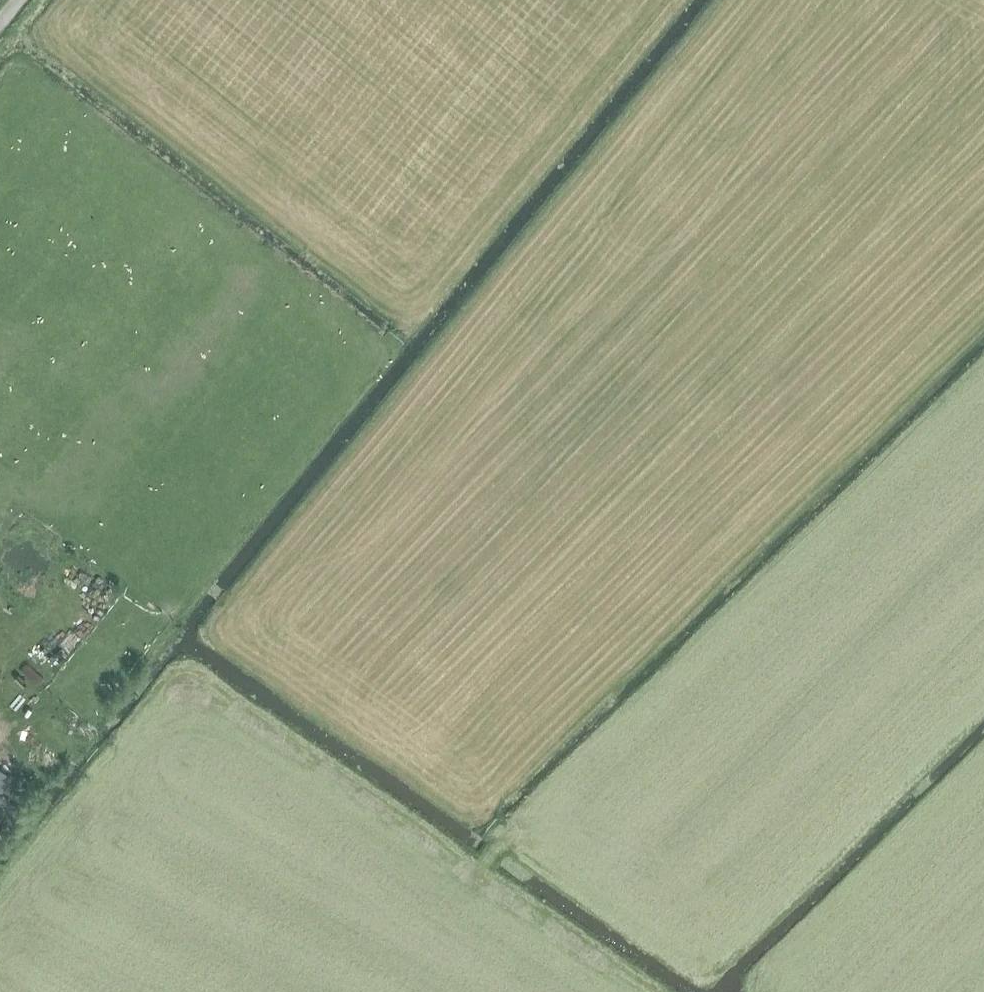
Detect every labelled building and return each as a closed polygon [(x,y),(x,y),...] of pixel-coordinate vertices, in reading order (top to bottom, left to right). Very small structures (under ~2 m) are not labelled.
[(34,662),(25,670),(39,685),(47,677),(34,662)] [(17,783),(0,770),(0,803),(17,783)]
